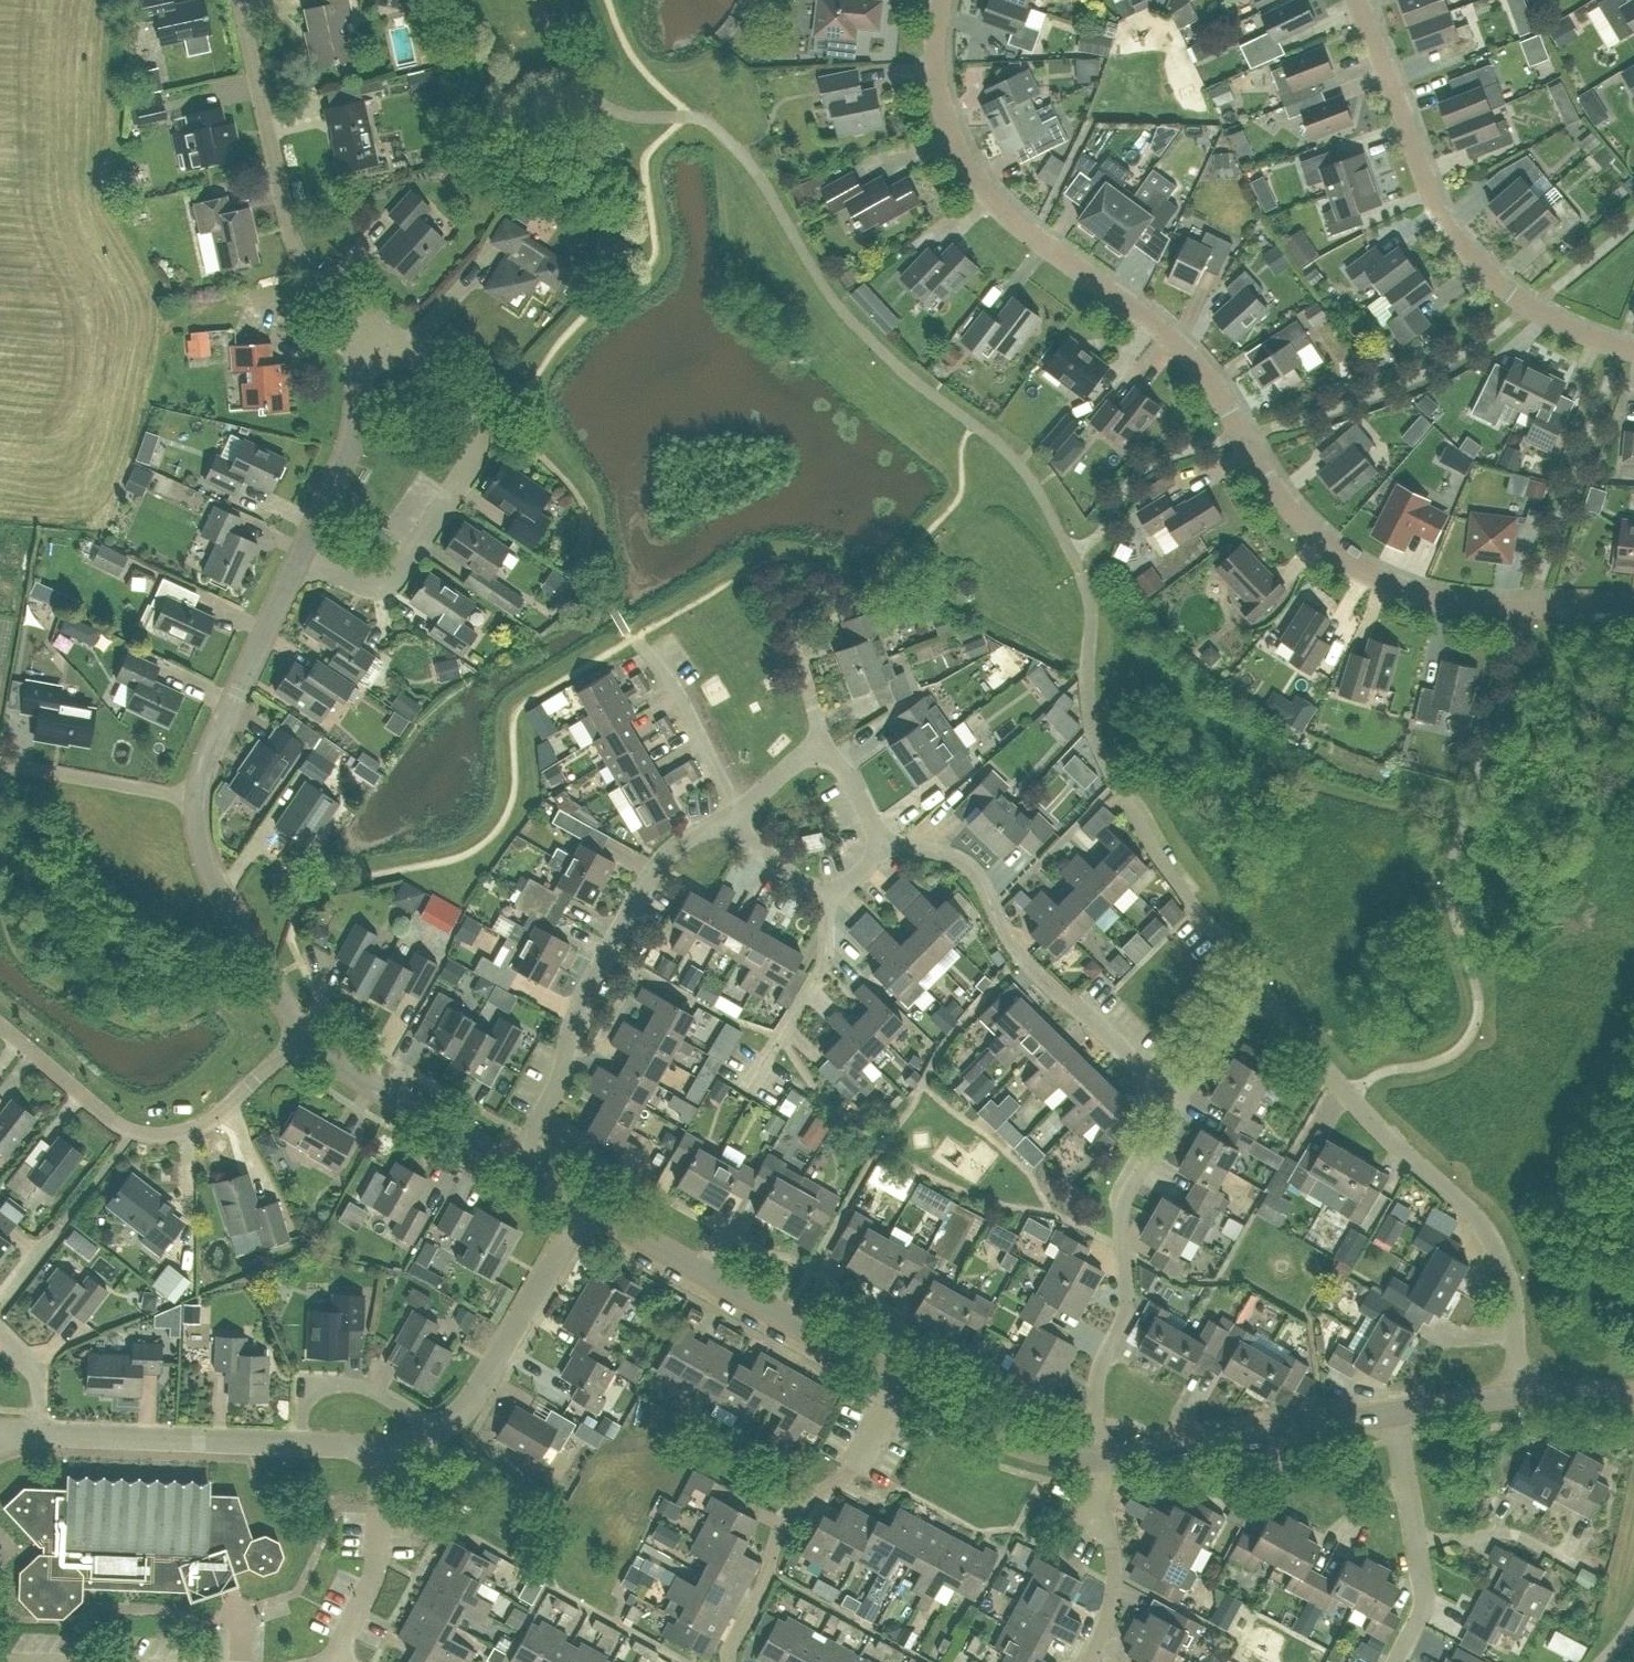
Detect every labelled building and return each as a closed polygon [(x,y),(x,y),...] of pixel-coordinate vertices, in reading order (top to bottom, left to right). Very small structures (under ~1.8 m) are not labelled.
[(182,39),(186,57),(210,51),(206,34),(208,34),(204,19),(206,19),(202,0),(201,0),(172,6),(171,0),(139,0),(144,21),(155,18),(161,44),(182,39)] [(351,59),(342,18),(350,16),(347,0),(317,0),(319,7),(306,10),(313,45),(309,46),(314,67),(351,59)] [(856,39),(857,27),(879,29),(883,2),(866,0),(811,0),(820,1),(816,34),(833,36),(831,54),(854,56),(856,39)] [(1032,8),(1008,0),(993,0),(991,5),(986,7),(984,13),(986,17),(985,21),(1013,31),(1009,44),(1034,53),(1042,30),(1026,25),(1032,8)] [(1032,8),(1028,6),(1030,0),(1008,0),(1032,8)] [(1124,19),(1136,13),(1130,0),(1122,0),(1116,3),(1124,19)] [(1139,12),(1154,5),(1153,0),(1133,0),(1139,12)] [(1190,2),(1188,0),(1169,0),(1163,11),(1171,15),(1190,2)] [(1286,54),(1279,40),(1313,24),(1302,0),(1297,0),(1263,16),(1270,31),(1240,46),(1252,69),(1286,54)] [(1449,11),(1445,0),(1401,0),(1411,26),(1449,11)] [(1512,8),(1525,3),(1524,0),(1509,0),(1512,8)] [(1633,1),(1632,0),(1604,0),(1598,4),(1621,41),(1633,33),(1633,1)] [(1190,2),(1171,15),(1179,30),(1199,19),(1190,2)] [(1449,11),(1411,26),(1421,53),(1445,44),(1450,58),(1478,48),(1469,24),(1456,29),(1449,11)] [(1115,37),(1120,23),(1109,20),(1105,33),(1115,37)] [(1571,41),(1563,26),(1551,32),(1559,47),(1571,41)] [(1528,39),(1531,47),(1543,42),(1540,34),(1528,39)] [(1094,49),(1113,53),(1115,41),(1096,37),(1094,49)] [(1205,39),(1191,45),(1198,61),(1212,54),(1205,39)] [(1286,106),(1312,96),(1307,85),(1334,75),(1323,48),(1285,63),(1295,89),(1281,94),(1286,106)] [(1450,126),(1491,110),(1506,104),(1491,64),(1459,77),(1465,94),(1440,103),(1450,126)] [(1624,74),(1633,90),(1633,68),(1624,74)] [(1029,70),(998,85),(986,90),(992,102),(983,106),(995,131),(1035,111),(1029,98),(1040,93),(1029,70)] [(876,90),(859,93),(854,71),(851,71),(821,77),(829,117),(833,120),(837,119),(840,134),(852,131),(855,134),(866,131),(868,128),(883,125),(876,90)] [(379,79),(357,84),(359,94),(381,89),(379,79)] [(1564,112),(1576,105),(1564,81),(1551,88),(1564,112)] [(1210,90),(1217,106),(1231,101),(1224,84),(1210,90)] [(1597,111),(1599,99),(1594,90),(1579,99),(1589,116),(1597,111)] [(160,94),(135,99),(137,109),(162,103),(160,94)] [(1312,96),(1286,106),(1290,118),(1304,113),(1314,138),(1352,123),(1342,97),(1316,107),(1312,96)] [(377,163),(363,101),(323,110),(330,141),(331,140),(338,171),(377,163)] [(139,126),(166,120),(162,103),(137,109),(130,110),(133,125),(139,124),(139,126)] [(181,169),(231,158),(219,109),(186,116),(189,132),(174,135),(181,169)] [(1491,110),(1450,126),(1459,150),(1483,140),(1488,153),(1515,143),(1506,120),(1496,123),(1491,110)] [(1035,111),(995,131),(1007,155),(1027,145),(1033,157),(1069,139),(1057,116),(1041,124),(1035,111)] [(1235,146),(1248,140),(1244,129),(1230,135),(1235,146)] [(1584,141),(1592,150),(1601,142),(1593,133),(1584,141)] [(1599,153),(1608,163),(1615,157),(1606,147),(1599,153)] [(1330,194),(1373,179),(1364,154),(1342,161),(1338,149),(1301,162),(1309,186),(1326,180),(1330,194)] [(1087,176),(1097,162),(1083,152),(1075,167),(1087,176)] [(1230,163),(1230,152),(1213,153),(1214,164),(1230,163)] [(1052,154),(1042,169),(1057,178),(1065,163),(1052,154)] [(1508,226),(1540,198),(1530,186),(1544,174),(1528,155),(1500,171),(1513,185),(1490,205),(1508,226)] [(1096,232),(1103,237),(1135,194),(1122,185),(1132,172),(1109,156),(1091,180),(1103,188),(1082,218),(1081,218),(1080,220),(1082,222),(1082,221),(1083,222),(1080,226),(1094,236),(1096,232)] [(862,188),(854,173),(823,190),(835,212),(848,204),(858,221),(856,223),(858,227),(860,226),(863,230),(879,221),(881,224),(921,202),(908,178),(890,188),(883,177),(862,188)] [(1264,176),(1252,182),(1266,212),(1279,206),(1264,176)] [(1373,179),(1330,194),(1335,207),(1325,214),(1332,235),(1364,224),(1360,212),(1381,204),(1373,179)] [(807,181),(792,189),(799,203),(815,194),(807,181)] [(528,183),(510,212),(523,220),(535,202),(542,191),(528,183)] [(1554,186),(1540,198),(1508,226),(1526,247),(1546,230),(1556,242),(1582,219),(1564,197),(1554,186)] [(409,280),(444,242),(420,220),(430,210),(409,191),(388,214),(401,226),(378,252),(409,280)] [(1147,203),(1135,194),(1103,237),(1110,242),(1107,246),(1121,256),(1124,252),(1125,253),(1124,253),(1127,255),(1128,252),(1150,223),(1162,231),(1179,207),(1157,191),(1147,203)] [(229,213),(225,198),(195,204),(201,232),(212,230),(221,269),(257,261),(250,233),(253,232),(248,209),(229,213)] [(554,287),(568,265),(525,237),(527,234),(505,220),(491,242),(507,253),(484,289),(517,311),(539,278),(554,287)] [(1297,232),(1282,242),(1299,268),(1314,258),(1297,232)] [(605,236),(599,245),(616,256),(624,247),(605,236)] [(1189,238),(1168,280),(1194,292),(1207,265),(1221,272),(1234,244),(1219,237),(1213,250),(1189,238)] [(1278,244),(1266,252),(1280,272),(1291,265),(1278,244)] [(955,245),(940,260),(929,250),(924,255),(902,278),(924,299),(934,289),(946,301),(979,267),(955,245)] [(1374,280),(1384,294),(1418,269),(1418,268),(1416,269),(1400,248),(1383,260),(1375,248),(1370,252),(1347,269),(1362,289),(1374,280)] [(1312,286),(1324,277),(1313,262),(1301,270),(1312,286)] [(848,288),(861,279),(853,267),(840,276),(848,288)] [(1418,269),(1384,294),(1385,294),(1387,293),(1394,302),(1387,308),(1395,319),(1388,323),(1404,345),(1426,328),(1411,308),(1435,291),(1418,269)] [(1236,340),(1268,310),(1256,297),(1264,290),(1246,270),(1226,288),(1235,298),(1215,317),(1236,340)] [(852,294),(867,310),(879,299),(864,283),(852,294)] [(1011,357),(1041,318),(1015,298),(997,321),(985,312),(963,340),(981,354),(983,352),(989,357),(997,347),(1011,357)] [(1313,326),(1327,316),(1318,303),(1305,312),(1313,326)] [(1282,392),(1302,379),(1295,368),(1303,363),(1297,353),(1312,342),(1298,320),(1268,339),(1277,352),(1251,368),(1264,388),(1275,381),(1282,392)] [(208,332),(190,333),(192,354),(210,353),(208,332)] [(1086,399),(1110,367),(1071,337),(1047,369),(1086,399)] [(273,364),(271,342),(229,346),(231,373),(246,372),(249,409),(263,408),(263,413),(289,411),(286,363),(273,364)] [(960,352),(951,344),(942,356),(951,363),(960,352)] [(941,359),(933,370),(941,376),(949,366),(941,359)] [(1522,411),(1542,371),(1517,359),(1507,381),(1492,374),(1473,413),(1497,425),(1507,403),(1522,411)] [(1542,371),(1522,411),(1538,418),(1527,440),(1551,451),(1570,412),(1555,405),(1566,383),(1542,371)] [(1133,441),(1161,407),(1136,387),(1119,409),(1109,401),(1092,422),(1114,439),(1121,431),(1133,441)] [(1427,393),(1416,405),(1427,414),(1437,403),(1427,393)] [(1058,449),(1080,425),(1067,413),(1043,441),(1057,451),(1058,449)] [(1432,425),(1421,415),(1409,428),(1421,438),(1432,425)] [(1343,499),(1377,471),(1363,454),(1375,444),(1357,423),(1336,440),(1346,453),(1321,474),(1343,499)] [(1626,432),(1624,461),(1633,462),(1633,433),(1626,432)] [(269,492),(284,460),(243,440),(232,463),(216,456),(204,481),(234,495),(241,479),(269,492)] [(140,446),(135,460),(149,465),(154,450),(140,446)] [(1057,451),(1049,459),(1063,472),(1072,462),(1058,449),(1057,451)] [(1500,463),(1514,469),(1519,458),(1505,452),(1500,463)] [(1460,454),(1453,467),(1467,475),(1474,461),(1460,454)] [(530,548),(549,521),(536,513),(549,495),(503,464),(482,495),(516,517),(506,531),(530,548)] [(134,465),(127,480),(145,488),(152,473),(134,465)] [(1177,484),(1170,472),(1146,488),(1154,499),(1177,484)] [(1434,540),(1447,516),(1426,505),(1428,501),(1399,486),(1377,529),(1406,544),(1414,529),(1434,540)] [(1224,519),(1206,491),(1174,510),(1165,496),(1139,512),(1152,534),(1168,524),(1182,545),(1224,519)] [(252,558),(258,545),(234,534),(241,519),(214,506),(201,535),(217,542),(203,573),(235,588),(249,557),(252,558)] [(1534,542),(1543,512),(1530,508),(1525,523),(1516,522),(1516,519),(1473,514),(1468,557),(1511,562),(1515,534),(1522,534),(1521,537),(1534,542)] [(1624,521),(1622,538),(1618,537),(1615,568),(1633,570),(1633,522),(1624,521)] [(487,580),(493,572),(508,550),(481,532),(479,534),(463,523),(444,551),(487,580)] [(118,577),(128,558),(100,544),(91,564),(118,577)] [(1254,620),(1286,590),(1247,550),(1239,550),(1218,570),(1249,602),(1243,609),(1254,620)] [(1148,569),(1133,580),(1146,598),(1161,587),(1148,569)] [(462,655),(476,634),(459,623),(472,603),(428,574),(410,601),(438,620),(429,633),(462,655)] [(210,617),(184,605),(191,591),(162,578),(150,605),(148,604),(138,625),(151,631),(153,626),(157,627),(197,646),(210,617)] [(524,600),(495,580),(483,597),(512,617),(524,600)] [(60,609),(66,595),(35,581),(29,596),(60,609)] [(362,674),(373,657),(357,646),(369,628),(325,598),(304,630),(336,651),(329,662),(357,681),(362,674)] [(1311,674),(1326,652),(1330,645),(1318,638),(1330,619),(1306,604),(1283,640),(1298,650),(1291,661),(1311,674)] [(844,673),(886,657),(878,639),(889,634),(878,607),(841,622),(850,646),(835,651),(844,673)] [(974,657),(988,651),(982,637),(968,643),(974,657)] [(1371,639),(1366,656),(1353,652),(1350,662),(1341,694),(1366,702),(1371,685),(1387,690),(1400,648),(1371,639)] [(1215,649),(1207,649),(1201,655),(1210,666),(1221,656),(1215,649)] [(167,726),(182,694),(152,681),(158,667),(128,653),(116,679),(135,688),(126,707),(167,726)] [(362,674),(357,681),(365,686),(370,685),(382,667),(381,662),(373,657),(362,674)] [(461,677),(456,657),(443,660),(448,680),(461,677)] [(886,657),(844,673),(852,695),(873,688),(880,705),(910,693),(902,672),(893,676),(886,657)] [(1014,660),(987,680),(997,692),(1023,672),(1014,660)] [(353,685),(316,661),(309,672),(294,662),(275,691),(319,721),(336,695),(343,700),(345,697),(353,685)] [(1467,714),(1478,669),(1445,661),(1438,691),(1423,687),(1416,720),(1437,725),(1441,707),(1467,714)] [(589,714),(622,694),(609,672),(575,692),(589,714)] [(634,687),(645,680),(640,672),(629,678),(634,687)] [(579,720),(592,740),(592,741),(635,715),(625,699),(637,691),(639,695),(650,689),(645,680),(634,687),(622,694),(589,714),(579,720)] [(57,703),(60,687),(27,682),(22,711),(39,714),(35,738),(55,742),(56,739),(87,744),(93,710),(57,703)] [(1052,682),(1040,692),(1047,701),(1059,691),(1052,682)] [(353,685),(345,697),(351,701),(359,690),(353,685)] [(400,691),(391,705),(411,719),(420,705),(400,691)] [(1057,702),(1066,711),(1075,702),(1066,693),(1057,702)] [(902,764),(952,729),(935,706),(936,705),(929,694),(922,698),(895,717),(906,732),(889,745),(902,764)] [(1293,704),(1284,718),(1304,731),(1318,708),(1298,695),(1293,704)] [(558,730),(543,703),(526,712),(542,739),(558,730)] [(605,763),(639,743),(626,722),(635,716),(635,715),(592,741),(605,763)] [(660,730),(670,724),(665,715),(655,721),(660,730)] [(973,716),(962,722),(972,744),(983,739),(973,716)] [(670,724),(660,730),(665,738),(676,732),(670,724)] [(281,777),(303,745),(277,727),(264,746),(259,742),(239,771),(241,772),(231,787),(258,806),(278,776),(281,777)] [(952,729),(902,764),(916,784),(934,771),(945,786),(972,767),(964,756),(969,753),(952,729)] [(618,784),(651,764),(639,743),(605,763),(618,784)] [(299,768),(310,776),(276,826),(305,846),(321,822),(324,823),(337,804),(316,789),(333,764),(312,750),(299,768)] [(1077,757),(1065,769),(1073,776),(1084,764),(1077,757)] [(651,764),(618,784),(631,806),(664,786),(686,773),(696,767),(691,758),(659,777),(651,764)] [(543,771),(552,786),(561,780),(553,765),(543,771)] [(691,782),(701,776),(696,767),(686,773),(691,782)] [(984,840),(1015,807),(1000,793),(1007,786),(991,771),(968,795),(982,807),(966,823),(984,840)] [(678,808),(668,793),(664,786),(631,806),(643,825),(637,829),(644,842),(670,827),(664,816),(678,808)] [(1015,807),(984,840),(1001,856),(1017,840),(1030,853),(1053,829),(1037,814),(1030,822),(1015,807)] [(558,809),(551,823),(581,839),(589,826),(558,809)] [(1094,831),(1086,823),(1080,829),(1088,837),(1094,831)] [(1101,860),(1127,885),(1145,867),(1104,826),(1094,836),(1110,851),(1101,860)] [(804,852),(824,848),(821,832),(801,837),(804,852)] [(572,856),(556,847),(551,856),(603,884),(614,862),(580,843),(572,856)] [(1127,885),(1101,860),(1093,869),(1077,853),(1068,863),(1109,904),(1127,885)] [(562,890),(591,905),(603,884),(551,856),(547,864),(563,873),(553,891),(528,877),(520,892),(552,909),(562,890)] [(1091,922),(1109,904),(1068,863),(1058,873),(1074,888),(1065,897),(1091,922)] [(716,948),(734,916),(723,910),(734,891),(722,884),(711,904),(712,904),(694,935),(716,948)] [(1022,909),(1032,900),(1021,889),(1011,898),(1022,909)] [(1091,922),(1065,897),(1057,905),(1041,890),(1032,900),(1073,940),(1091,922)] [(712,904),(711,904),(689,891),(671,922),(682,928),(671,948),(684,954),(694,935),(712,904)] [(541,928),(552,909),(520,892),(513,906),(529,915),(523,927),(515,922),(506,937),(557,965),(569,944),(541,928)] [(911,903),(952,944),(970,925),(945,900),(936,909),(920,893),(911,903)] [(1054,959),(1073,940),(1032,900),(1022,909),(1038,924),(1029,934),(1054,959)] [(756,929),(757,929),(767,910),(755,903),(744,922),(734,916),(716,948),(739,960),(756,929)] [(934,962),(952,944),(911,903),(901,912),(917,928),(908,936),(934,962)] [(1173,926),(1185,915),(1174,904),(1162,915),(1173,926)] [(451,905),(439,927),(449,933),(461,910),(451,905)] [(466,917),(455,937),(471,946),(482,927),(466,917)] [(1152,946),(1168,931),(1154,917),(1138,932),(1152,946)] [(365,1000),(389,958),(388,957),(386,961),(369,952),(378,935),(356,923),(336,957),(350,965),(339,985),(365,1000)] [(311,940),(323,947),(331,934),(318,927),(311,940)] [(779,942),(757,929),(756,929),(739,960),(749,966),(738,985),(750,992),(779,942)] [(934,962),(908,936),(900,945),(884,930),(875,939),(916,980),(934,962)] [(545,987),(557,965),(506,937),(502,946),(510,950),(502,965),(482,954),(473,969),(508,988),(517,971),(545,987)] [(925,989),(916,980),(875,939),(865,949),(881,964),(872,973),(907,1008),(925,989)] [(801,954),(779,942),(750,992),(762,999),(773,980),(784,986),(801,954)] [(389,958),(365,1000),(366,1000),(368,996),(393,1010),(404,990),(418,998),(437,964),(415,952),(406,968),(389,958)] [(1119,976),(1129,966),(1120,957),(1110,967),(1119,976)] [(448,959),(439,976),(450,982),(460,965),(448,959)] [(1086,966),(1086,973),(1092,979),(1101,969),(1092,960),(1086,966)] [(656,970),(655,971),(668,979),(668,977),(674,968),(661,961),(656,970)] [(679,983),(679,984),(692,991),(699,979),(686,971),(679,983)] [(983,976),(975,986),(977,988),(982,992),(991,982),(988,980),(986,978),(983,976)] [(705,979),(697,993),(695,996),(711,1005),(712,1002),(720,988),(705,979)] [(859,1017),(885,1042),(904,1024),(862,983),(852,993),(868,1009),(859,1017)] [(648,1021),(680,1038),(693,1015),(642,987),(635,999),(654,1010),(648,1021)] [(787,1009),(794,996),(781,989),(774,1002),(787,1009)] [(450,1063),(474,1021),(456,1011),(460,1004),(438,991),(424,1017),(438,1025),(427,1044),(452,1059),(450,1062),(450,1063)] [(724,1011),(729,1001),(718,995),(713,1005),(724,1011)] [(1001,1031),(986,1046),(990,1050),(996,1056),(1036,1015),(1017,996),(1008,1005),(999,996),(978,1017),(988,1027),(993,1023),(1001,1031)] [(945,1009),(954,1017),(962,1009),(959,1006),(952,999),(944,1008),(945,1009)] [(945,1009),(932,1022),(938,1027),(945,1034),(957,1020),(954,1017),(945,1009)] [(885,1042),(859,1017),(851,1026),(835,1010),(825,1020),(841,1036),(841,1035),(867,1061),(885,1042)] [(1030,1058),(1055,1033),(1036,1015),(996,1056),(1005,1065),(1021,1050),(1030,1058)] [(474,1021),(450,1063),(476,1077),(488,1058),(501,1065),(522,1029),(500,1017),(490,1035),(473,1025),(475,1021),(474,1021)] [(680,1038),(648,1021),(642,1031),(624,1020),(617,1032),(667,1061),(674,1049),(689,1056),(694,1046),(680,1038)] [(655,1083),(667,1061),(617,1032),(610,1044),(629,1055),(623,1065),(655,1083)] [(1033,1092),(1073,1050),(1055,1033),(1030,1058),(1038,1067),(1023,1082),(1033,1092)] [(859,1069),(867,1061),(841,1035),(841,1036),(823,1054),(843,1074),(855,1086),(864,1095),(874,1085),(859,1069)] [(715,1043),(708,1054),(722,1062),(729,1052),(715,1043)] [(990,1050),(962,1078),(969,1084),(972,1081),(996,1056),(990,1050)] [(1066,1094),(1091,1068),(1073,1050),(1033,1092),(1042,1101),(1057,1085),(1066,1094)] [(921,1059),(918,1056),(913,1053),(907,1063),(912,1066),(914,1068),(918,1062),(921,1059)] [(1236,1058),(1224,1078),(1261,1098),(1272,1105),(1284,1085),(1279,1083),(1287,1068),(1262,1053),(1254,1068),(1236,1058)] [(703,1064),(697,1076),(709,1083),(715,1071),(703,1064)] [(655,1083),(623,1065),(617,1076),(598,1065),(592,1077),(642,1106),(655,1083)] [(1069,1127),(1110,1086),(1091,1068),(1066,1094),(1075,1102),(1060,1118),(1069,1127)] [(906,1076),(903,1079),(904,1080),(910,1086),(920,1077),(914,1070),(906,1076)] [(843,1074),(833,1084),(845,1096),(855,1086),(843,1074)] [(629,1128),(642,1106),(592,1077),(585,1089),(604,1099),(598,1110),(629,1128)] [(717,1078),(711,1088),(724,1096),(730,1086),(717,1078)] [(1213,1098),(1231,1108),(1223,1122),(1248,1136),(1256,1122),(1250,1118),(1261,1098),(1224,1078),(1213,1098)] [(985,1094),(972,1081),(969,1084),(963,1089),(963,1090),(976,1103),(977,1102),(985,1094)] [(685,1097),(697,1103),(704,1092),(692,1085),(685,1097)] [(1110,1086),(1069,1127),(1079,1137),(1094,1121),(1103,1130),(1088,1146),(1098,1156),(1129,1124),(1119,1114),(1128,1105),(1110,1086)] [(801,1095),(791,1089),(786,1096),(785,1098),(795,1105),(801,1095)] [(1000,1124),(1008,1116),(997,1106),(989,1099),(982,1107),(979,1110),(976,1112),(983,1119),(994,1130),(1000,1124)] [(33,1116),(13,1101),(0,1118),(0,1151),(3,1154),(33,1116)] [(680,1113),(677,1118),(688,1124),(697,1108),(686,1102),(680,1113)] [(335,1168),(352,1137),(298,1107),(282,1136),(310,1152),(309,1154),(335,1168)] [(624,1139),(629,1128),(598,1110),(585,1133),(604,1144),(598,1155),(629,1173),(642,1149),(624,1139)] [(774,1114),(765,1128),(774,1134),(783,1120),(774,1114)] [(815,1116),(806,1131),(820,1140),(829,1125),(829,1126),(815,1116)] [(1007,1120),(996,1131),(1001,1135),(1011,1125),(1007,1120)] [(1203,1129),(1192,1149),(1228,1170),(1240,1150),(1246,1154),(1255,1140),(1248,1136),(1223,1122),(1229,1126),(1222,1140),(1203,1129)] [(1265,1127),(1256,1122),(1248,1136),(1255,1140),(1257,1141),(1265,1127)] [(697,1196),(717,1159),(697,1148),(701,1142),(685,1132),(671,1157),(687,1166),(677,1185),(697,1196)] [(663,1136),(658,1144),(670,1150),(677,1138),(669,1133),(663,1136)] [(270,1134),(255,1142),(264,1157),(279,1148),(270,1134)] [(51,1194),(82,1154),(59,1137),(35,1168),(24,1160),(5,1185),(25,1200),(37,1184),(51,1194)] [(1026,1137),(1014,1149),(1024,1158),(1035,1146),(1026,1137)] [(1277,1171),(1285,1157),(1257,1141),(1255,1140),(1246,1154),(1277,1171)] [(1308,1193),(1308,1192),(1326,1202),(1335,1185),(1353,1155),(1328,1140),(1320,1156),(1307,1148),(1288,1182),(1308,1193)] [(1181,1169),(1199,1179),(1191,1193),(1216,1207),(1223,1196),(1224,1193),(1217,1189),(1228,1170),(1192,1149),(1181,1169)] [(767,1154),(763,1161),(757,1173),(749,1186),(750,1186),(765,1195),(755,1214),(775,1225),(802,1176),(783,1165),(784,1163),(767,1154)] [(1369,1184),(1378,1169),(1353,1155),(1335,1185),(1326,1202),(1343,1212),(1342,1213),(1362,1224),(1382,1192),(1369,1184)] [(741,1164),(737,1170),(717,1159),(697,1196),(717,1207),(727,1189),(743,1198),(750,1186),(749,1186),(757,1173),(741,1164)] [(411,1243),(427,1215),(411,1206),(426,1179),(396,1162),(371,1205),(398,1220),(392,1232),(411,1243)] [(876,1166),(873,1173),(874,1173),(884,1179),(888,1173),(889,1172),(877,1165),(876,1166)] [(258,1207),(247,1173),(214,1183),(229,1234),(256,1226),(262,1246),(288,1238),(277,1201),(258,1207)] [(159,1253),(182,1223),(168,1213),(173,1207),(131,1174),(107,1205),(146,1234),(142,1240),(159,1253)] [(838,1197),(818,1186),(802,1176),(775,1225),(795,1236),(805,1218),(822,1227),(836,1202),(838,1197)] [(920,1184),(910,1202),(942,1220),(952,1202),(920,1184)] [(1276,1224),(1290,1201),(1270,1190),(1256,1213),(1276,1224)] [(1165,1197),(1153,1217),(1190,1238),(1189,1238),(1201,1245),(1220,1210),(1216,1207),(1191,1193),(1183,1207),(1165,1197)] [(16,1195),(6,1205),(21,1222),(32,1212),(16,1195)] [(1223,1196),(1216,1207),(1220,1210),(1225,1212),(1231,1201),(1223,1196)] [(472,1215),(451,1203),(438,1226),(465,1242),(455,1258),(491,1278),(518,1231),(477,1208),(472,1215)] [(866,1276),(886,1239),(866,1228),(870,1221),(854,1212),(840,1237),(856,1246),(846,1264),(866,1276)] [(1393,1247),(1406,1224),(1389,1214),(1376,1237),(1393,1247)] [(1027,1219),(1021,1229),(1044,1242),(1051,1230),(1032,1219),(1028,1217),(1027,1219)] [(1189,1238),(1190,1238),(1153,1217),(1142,1237),(1160,1247),(1152,1261),(1177,1276),(1185,1261),(1178,1257),(1189,1238)] [(299,1230),(314,1238),(320,1226),(306,1218),(299,1230)] [(993,1223),(984,1240),(1007,1252),(1016,1234),(1012,1232),(1008,1230),(993,1223)] [(1424,1272),(1455,1290),(1470,1265),(1454,1256),(1462,1244),(1437,1229),(1425,1223),(1414,1243),(1425,1249),(1434,1255),(1424,1272)] [(1352,1228),(1334,1257),(1339,1260),(1352,1268),(1369,1238),(1352,1228)] [(12,1244),(0,1235),(0,1260),(12,1244)] [(1048,1272),(1089,1295),(1102,1272),(1082,1260),(1088,1249),(1064,1236),(1058,1248),(1049,1243),(1044,1252),(1055,1259),(1048,1272)] [(906,1289),(926,1252),(910,1243),(906,1250),(886,1239),(866,1276),(886,1287),(896,1268),(912,1277),(905,1289),(906,1289)] [(931,1327),(952,1291),(932,1280),(936,1273),(920,1264),(926,1252),(906,1289),(921,1298),(911,1316),(931,1327)] [(1006,1253),(1000,1265),(1008,1269),(1014,1257),(1006,1253)] [(412,1259),(404,1273),(436,1291),(444,1277),(412,1259)] [(174,1303),(190,1282),(167,1264),(151,1285),(174,1303)] [(1157,1275),(1139,1264),(1140,1285),(1148,1290),(1157,1275)] [(87,1316),(107,1291),(88,1276),(81,1286),(58,1268),(48,1280),(52,1283),(31,1310),(58,1331),(72,1312),(83,1321),(87,1316)] [(1076,1318),(1089,1295),(1048,1272),(1035,1294),(1033,1293),(1026,1305),(1049,1318),(1056,1307),(1076,1318)] [(1441,1315),(1455,1290),(1424,1272),(1414,1289),(1393,1277),(1382,1295),(1371,1289),(1371,1290),(1407,1311),(1414,1299),(1441,1315)] [(577,1300),(615,1322),(629,1297),(636,1301),(643,1289),(617,1273),(610,1285),(592,1275),(577,1300)] [(1354,1291),(1366,1298),(1371,1290),(1359,1283),(1354,1291)] [(1370,1339),(1401,1357),(1415,1332),(1400,1323),(1407,1311),(1371,1290),(1359,1309),(1368,1314),(1358,1331),(1370,1339)] [(952,1291),(931,1327),(951,1339),(961,1320),(978,1329),(992,1304),(975,1295),(971,1302),(952,1291)] [(155,1305),(156,1298),(153,1294),(146,1293),(142,1296),(142,1303),(144,1306),(151,1307),(155,1305)] [(361,1330),(363,1296),(333,1295),(332,1312),(310,1311),(308,1356),(345,1357),(346,1329),(361,1330)] [(600,1347),(615,1322),(577,1300),(563,1326),(580,1336),(573,1348),(576,1350),(599,1364),(599,1363),(607,1351),(600,1347)] [(1164,1362),(1182,1331),(1165,1321),(1170,1311),(1150,1300),(1136,1325),(1148,1332),(1140,1347),(1164,1362)] [(168,1338),(179,1338),(180,1305),(153,1316),(153,1322),(169,1322),(168,1338)] [(183,1323),(196,1323),(197,1305),(184,1305),(183,1323)] [(1043,1329),(1049,1318),(1026,1305),(1019,1316),(1024,1319),(1017,1331),(1027,1336),(1021,1347),(1062,1370),(1075,1347),(1043,1329)] [(461,1307),(454,1320),(470,1328),(477,1315),(461,1307)] [(699,1322),(703,1313),(691,1307),(687,1315),(699,1322)] [(427,1391),(449,1352),(429,1341),(438,1325),(412,1311),(396,1340),(410,1348),(396,1373),(427,1391)] [(1231,1331),(1230,1331),(1211,1320),(1199,1341),(1182,1331),(1164,1362),(1189,1376),(1205,1349),(1217,1356),(1231,1331)] [(714,1331),(726,1337),(731,1329),(719,1322),(714,1331)] [(1249,1385),(1267,1354),(1250,1344),(1255,1334),(1235,1323),(1230,1331),(1231,1331),(1217,1356),(1217,1357),(1222,1349),(1233,1355),(1224,1370),(1249,1385)] [(676,1380),(698,1341),(691,1338),(695,1332),(681,1324),(656,1369),(676,1380)] [(742,1335),(731,1329),(726,1337),(738,1343),(742,1335)] [(1386,1382),(1401,1357),(1370,1339),(1358,1331),(1348,1349),(1339,1344),(1327,1364),(1352,1378),(1360,1366),(1386,1382)] [(265,1400),(267,1356),(245,1355),(245,1337),(216,1336),(214,1370),(230,1371),(229,1399),(265,1400)] [(696,1391),(721,1347),(708,1339),(704,1345),(698,1341),(676,1380),(696,1391)] [(159,1373),(161,1344),(133,1343),(132,1356),(88,1354),(87,1391),(117,1392),(117,1394),(140,1395),(140,1372),(159,1373)] [(716,1403),(737,1363),(731,1360),(734,1354),(721,1347),(696,1391),(716,1403)] [(1049,1393),(1062,1370),(1021,1347),(1015,1356),(1006,1351),(992,1377),(1022,1393),(1028,1382),(1049,1393)] [(613,1371),(599,1363),(599,1364),(576,1350),(561,1375),(579,1386),(572,1398),(598,1413),(605,1401),(598,1397),(613,1371)] [(737,1415),(769,1357),(759,1351),(749,1370),(737,1363),(716,1403),(737,1415)] [(1267,1354),(1249,1385),(1274,1399),(1283,1384),(1295,1391),(1310,1366),(1289,1354),(1284,1364),(1267,1354)] [(615,1370),(635,1382),(643,1369),(623,1357),(615,1370)] [(770,1409),(791,1369),(769,1357),(737,1415),(748,1421),(758,1402),(770,1409)] [(781,1439),(813,1382),(791,1369),(770,1409),(781,1415),(771,1434),(781,1439)] [(813,1382),(781,1439),(791,1445),(802,1427),(814,1433),(836,1394),(813,1382)] [(543,1423),(515,1407),(497,1437),(537,1460),(546,1444),(559,1451),(575,1424),(550,1410),(543,1423)] [(612,1438),(618,1426),(603,1418),(596,1429),(612,1438)] [(592,1430),(585,1442),(597,1449),(604,1437),(592,1430)] [(1551,1503),(1555,1496),(1575,1458),(1549,1444),(1541,1459),(1528,1453),(1512,1483),(1551,1503)] [(761,1445),(753,1457),(767,1465),(774,1452),(761,1445)] [(1575,1458),(1555,1496),(1593,1516),(1609,1486),(1597,1479),(1605,1464),(1579,1450),(1575,1458)] [(209,1489),(201,1484),(75,1480),(67,1484),(67,1489),(23,1487),(2,1507),(42,1550),(19,1572),(18,1598),(36,1617),(62,1618),(81,1600),(82,1588),(186,1592),(189,1601),(236,1585),(232,1573),(248,1568),(262,1574),(276,1569),(283,1556),(278,1542),(264,1535),(252,1539),(237,1497),(237,1495),(209,1494),(209,1489)] [(685,1483),(676,1502),(683,1506),(693,1487),(685,1483)] [(706,1519),(746,1540),(756,1520),(712,1496),(704,1510),(710,1513),(706,1519)] [(656,1511),(674,1520),(680,1508),(662,1499),(656,1511)] [(1171,1503),(1166,1513),(1159,1510),(1153,1520),(1200,1546),(1206,1549),(1224,1517),(1198,1502),(1192,1514),(1171,1503)] [(823,1566),(854,1508),(843,1503),(833,1521),(821,1515),(800,1554),(823,1566)] [(1153,1520),(1159,1510),(1150,1505),(1139,1526),(1154,1535),(1149,1545),(1188,1566),(1200,1546),(1153,1520)] [(855,1559),(876,1520),(854,1508),(823,1566),(833,1572),(843,1553),(855,1559)] [(877,1571),(908,1513),(898,1508),(888,1526),(876,1520),(855,1559),(877,1571)] [(909,1564),(930,1525),(908,1513),(877,1571),(887,1577),(897,1558),(909,1564)] [(1253,1570),(1260,1557),(1275,1565),(1298,1522),(1286,1515),(1281,1525),(1267,1518),(1255,1540),(1241,1533),(1228,1557),(1243,1565),(1253,1570)] [(740,1552),(746,1540),(706,1519),(694,1541),(752,1573),(758,1562),(740,1552)] [(1293,1592),(1306,1599),(1307,1599),(1320,1575),(1306,1567),(1318,1545),(1304,1538),(1310,1528),(1298,1522),(1275,1565),(1292,1574),(1285,1588),(1293,1592)] [(658,1524),(651,1536),(663,1542),(669,1531),(658,1524)] [(921,1595),(952,1537),(930,1525),(909,1564),(921,1571),(911,1589),(921,1595)] [(953,1588),(974,1549),(952,1537),(921,1595),(916,1605),(926,1611),(941,1582),(953,1588)] [(440,1560),(479,1581),(483,1575),(488,1578),(496,1564),(451,1540),(440,1560)] [(1098,1564),(1108,1545),(1099,1540),(1088,1558),(1098,1564)] [(741,1595),(752,1573),(694,1541),(689,1552),(708,1562),(701,1574),(741,1595)] [(1018,1557),(1024,1545),(1016,1541),(1010,1552),(1018,1557)] [(1195,1570),(1188,1566),(1149,1545),(1144,1555),(1136,1550),(1130,1561),(1158,1577),(1152,1588),(1178,1602),(1184,1590),(1189,1589),(1197,1575),(1195,1570)] [(974,1549),(953,1588),(974,1599),(998,1554),(984,1547),(981,1552),(974,1549)] [(1496,1593),(1533,1613),(1541,1617),(1555,1592),(1539,1583),(1546,1570),(1516,1555),(1496,1593)] [(652,1562),(645,1559),(645,1560),(637,1556),(632,1565),(647,1573),(652,1562)] [(1030,1580),(1069,1601),(1080,1581),(1035,1557),(1028,1570),(1033,1573),(1030,1580)] [(1329,1611),(1337,1598),(1353,1607),(1376,1564),(1364,1557),(1359,1567),(1345,1560),(1333,1582),(1320,1575),(1307,1599),(1329,1611)] [(479,1581),(440,1560),(428,1582),(485,1614),(491,1603),(473,1593),(479,1581)] [(1383,1580),(1388,1570),(1376,1564),(1353,1607),(1370,1616),(1363,1629),(1385,1641),(1398,1617),(1384,1610),(1396,1587),(1383,1580)] [(621,1584),(633,1590),(643,1571),(632,1565),(621,1584)] [(1579,1583),(1592,1590),(1600,1576),(1587,1568),(1579,1583)] [(729,1617),(741,1595),(701,1574),(695,1585),(676,1575),(671,1586),(729,1617)] [(997,1575),(990,1586),(1002,1593),(1008,1582),(997,1575)] [(1063,1613),(1069,1601),(1030,1580),(1018,1602),(1076,1633),(1082,1622),(1063,1613)] [(488,1629),(494,1619),(485,1614),(428,1582),(415,1604),(455,1625),(461,1614),(480,1624),(488,1629)] [(717,1639),(729,1617),(671,1586),(665,1596),(684,1606),(678,1618),(717,1639)] [(531,1603),(535,1596),(524,1589),(519,1597),(531,1603)] [(1533,1613),(1496,1593),(1488,1589),(1467,1628),(1497,1643),(1503,1631),(1519,1639),(1533,1613)] [(1226,1630),(1241,1602),(1241,1601),(1224,1592),(1209,1621),(1226,1630)] [(839,1605),(854,1613),(860,1601),(845,1593),(839,1605)] [(807,1611),(811,1603),(799,1596),(795,1605),(807,1611)] [(563,1611),(567,1603),(555,1597),(551,1605),(563,1611)] [(862,1599),(855,1613),(871,1622),(878,1608),(862,1599)] [(1070,1643),(1076,1633),(1018,1602),(1006,1624),(1046,1645),(1052,1633),(1070,1643)] [(567,1603),(563,1611),(574,1618),(579,1609),(567,1603)] [(811,1603),(807,1611),(818,1618),(823,1609),(811,1603)] [(415,1604),(403,1626),(461,1658),(469,1661),(475,1653),(466,1648),(467,1647),(448,1637),(455,1625),(415,1604)] [(633,1620),(639,1608),(632,1604),(625,1615),(633,1620)] [(516,1607),(506,1625),(516,1631),(522,1621),(526,1613),(516,1607)] [(1128,1627),(1174,1653),(1179,1643),(1190,1649),(1203,1626),(1174,1610),(1167,1622),(1147,1611),(1141,1621),(1133,1617),(1128,1627)] [(1291,1630),(1306,1637),(1314,1622),(1299,1614),(1291,1630)] [(800,1624),(786,1617),(783,1622),(776,1618),(755,1658),(763,1661),(779,1661),(800,1624)] [(602,1632),(607,1624),(595,1618),(591,1626),(602,1632)] [(706,1659),(717,1639),(678,1618),(674,1625),(668,1622),(661,1635),(706,1659)] [(839,1618),(834,1626),(846,1632),(850,1624),(839,1618)] [(553,1628),(540,1621),(537,1626),(530,1622),(509,1661),(510,1661),(535,1661),(553,1628)] [(882,1633),(896,1640),(902,1630),(903,1627),(896,1623),(886,1625),(882,1633)] [(607,1624),(602,1632),(614,1638),(618,1630),(607,1624)] [(817,1640),(810,1636),(813,1631),(800,1624),(779,1661),(805,1661),(817,1640)] [(862,1630),(860,1630),(850,1624),(846,1632),(858,1639),(862,1630)] [(1046,1645),(1006,1624),(994,1647),(1007,1654),(1007,1653),(1024,1661),(1049,1661),(1039,1657),(1046,1645)] [(461,1658),(403,1626),(398,1636),(416,1647),(410,1658),(417,1661),(459,1661),(461,1658)] [(1174,1653),(1128,1627),(1122,1638),(1130,1642),(1124,1653),(1141,1661),(1169,1661),(1174,1653)] [(570,1644),(564,1641),(567,1635),(553,1628),(535,1661),(561,1661),(570,1644)] [(916,1638),(902,1630),(896,1640),(895,1642),(909,1649),(916,1638)] [(967,1646),(975,1650),(982,1639),(973,1634),(967,1646)] [(1372,1635),(1367,1644),(1379,1650),(1384,1642),(1372,1635)] [(937,1649),(944,1653),(951,1641),(943,1637),(937,1649)] [(805,1661),(830,1661),(839,1645),(826,1638),(823,1643),(817,1640),(805,1661)] [(1574,1638),(1566,1653),(1581,1661),(1589,1646),(1574,1638)] [(886,1654),(890,1646),(879,1639),(874,1647),(886,1654)] [(642,1654),(646,1646),(635,1640),(630,1647),(642,1654)] [(593,1650),(580,1642),(577,1648),(570,1644),(561,1661),(586,1661),(593,1650)] [(830,1661),(856,1661),(850,1658),(853,1652),(839,1645),(830,1661)] [(646,1646),(642,1654),(653,1660),(658,1652),(646,1646)] [(890,1646),(886,1654),(897,1660),(902,1652),(890,1646)] [(1453,1659),(1458,1661),(1485,1661),(1459,1648),(1453,1659)] [(606,1657),(593,1650),(586,1661),(603,1661),(606,1657)] [(1007,1653),(1007,1654),(1002,1661),(1024,1661),(1007,1653)]
